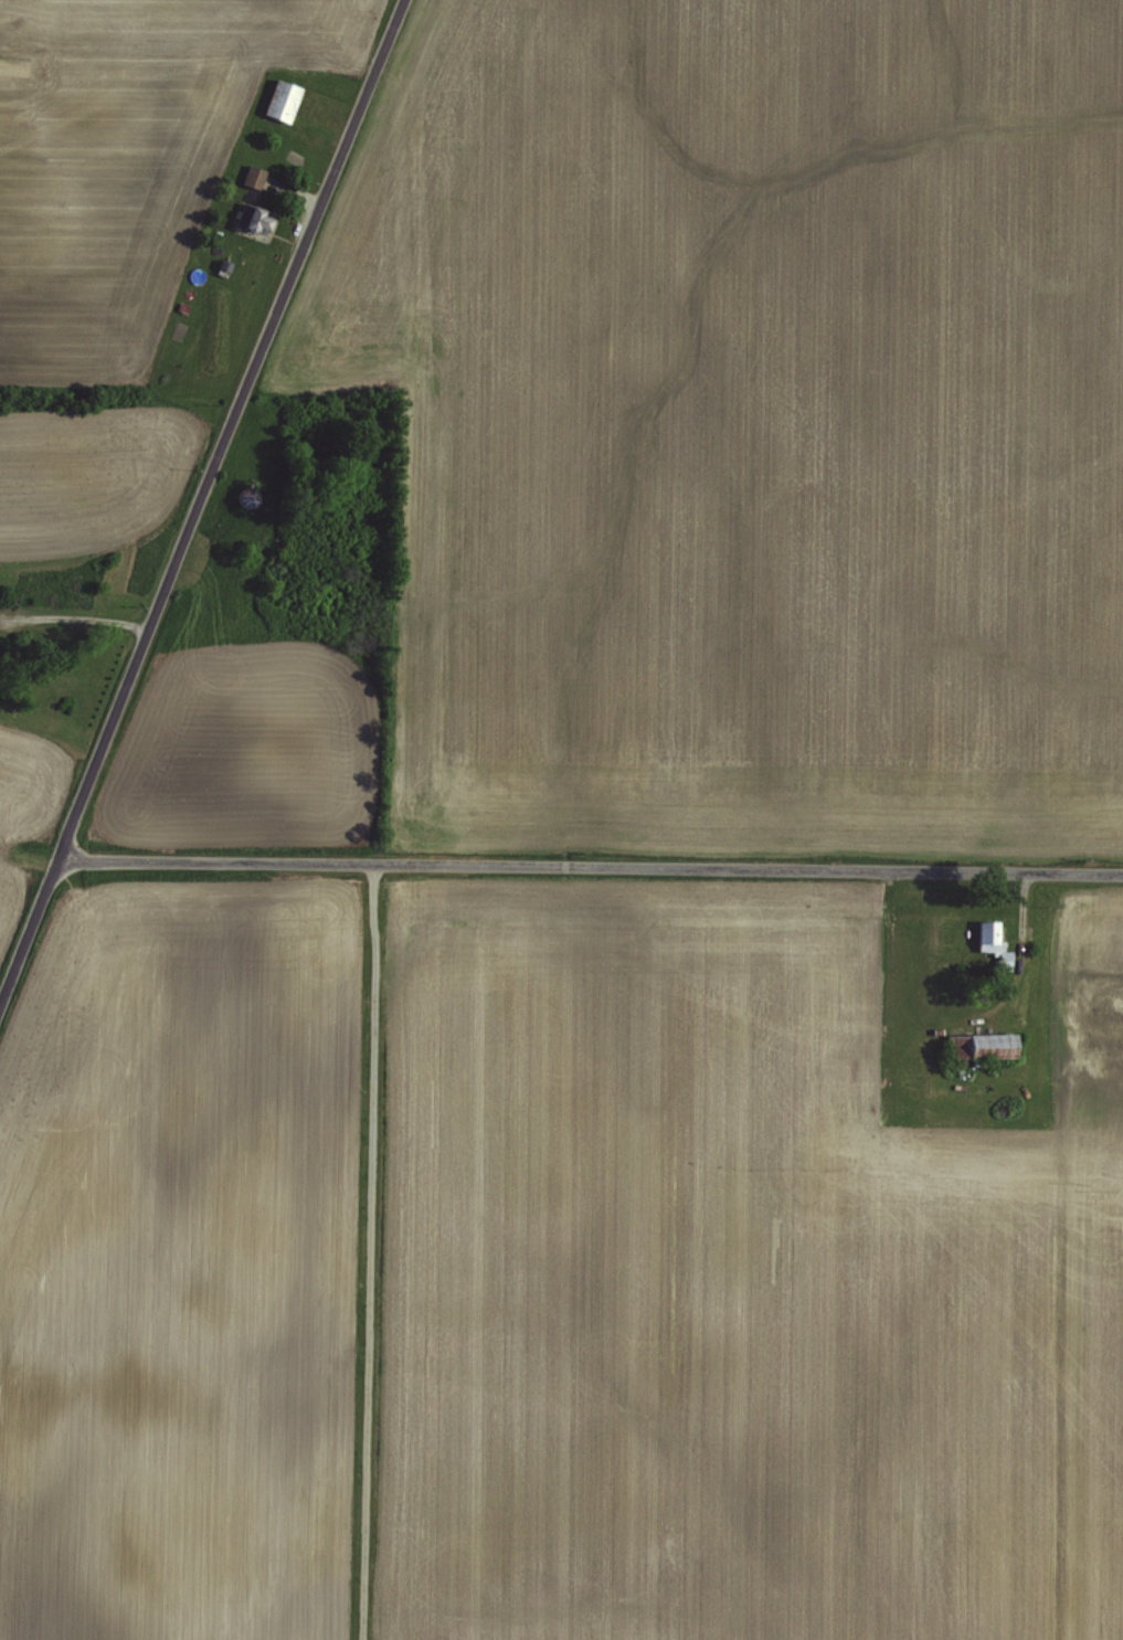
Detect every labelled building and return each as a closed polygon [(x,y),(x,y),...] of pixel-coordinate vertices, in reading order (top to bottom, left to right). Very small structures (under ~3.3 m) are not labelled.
[(295,86),(269,78),(258,115),(284,122),(295,86)] [(260,169),(243,163),(237,183),(254,188),(260,169)] [(973,919),(973,949),(998,950),(998,939),(993,939),(993,919),(973,919)] [(1009,1031),(961,1032),(962,1056),(1009,1055),(1009,1031)]
